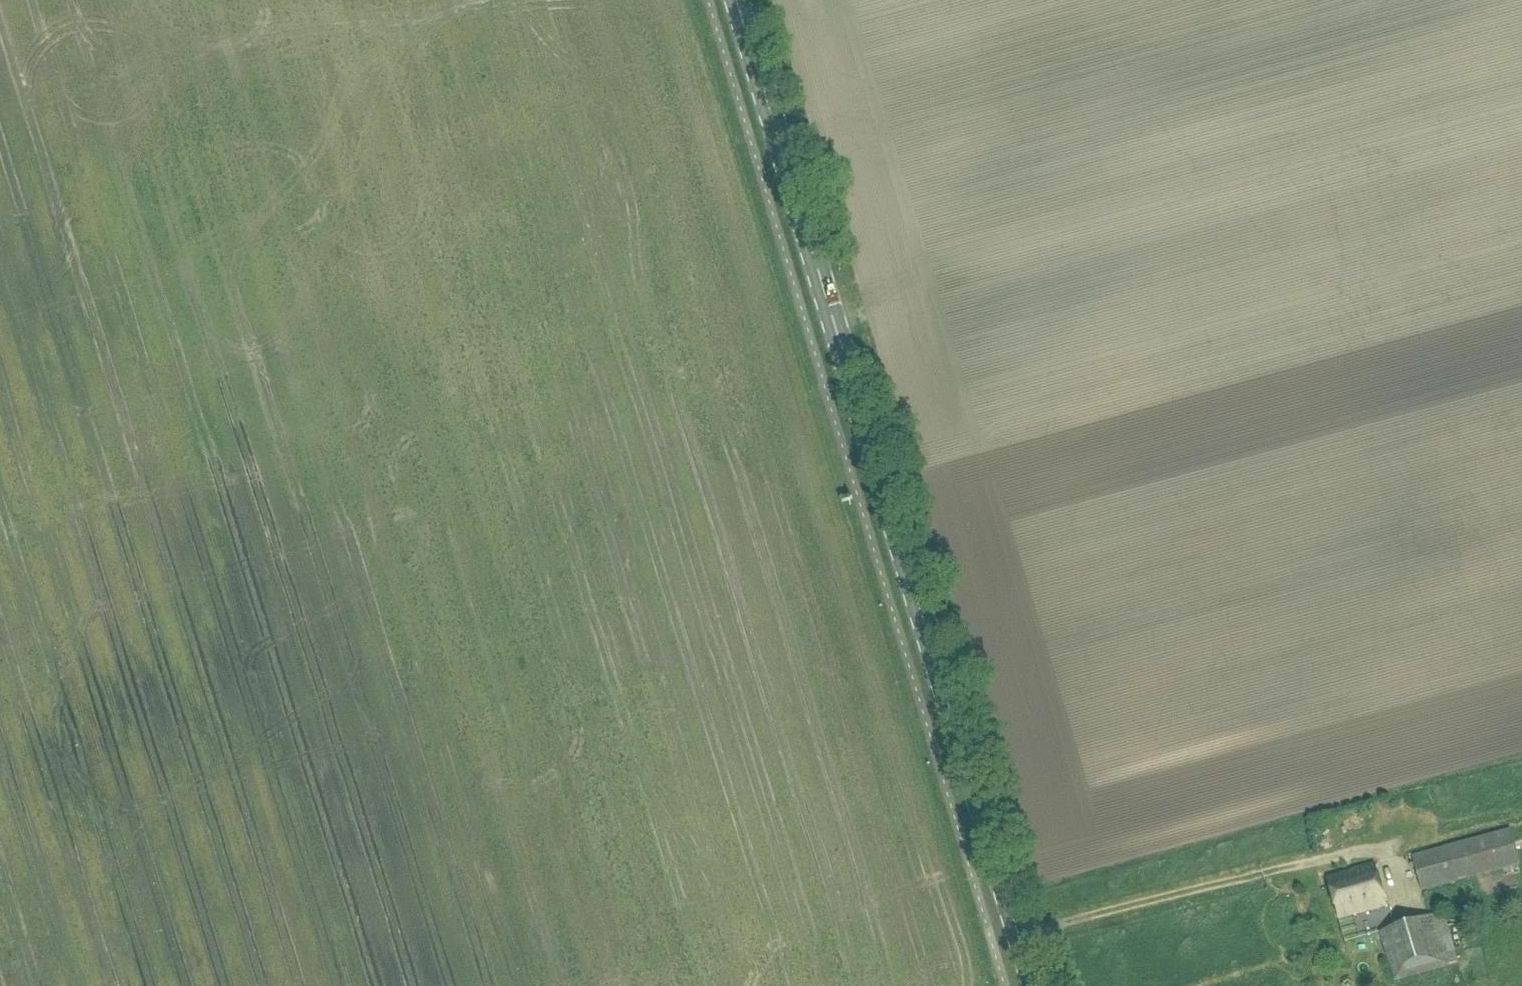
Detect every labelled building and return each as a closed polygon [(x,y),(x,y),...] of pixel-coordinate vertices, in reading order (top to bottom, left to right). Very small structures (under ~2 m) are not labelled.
[(1418,892),(1517,865),(1508,832),(1409,859),(1418,892)] [(1339,920),(1383,907),(1371,867),(1351,873),(1351,874),(1328,881),(1339,920)] [(1454,964),(1439,915),(1377,934),(1392,983),(1454,964)]
